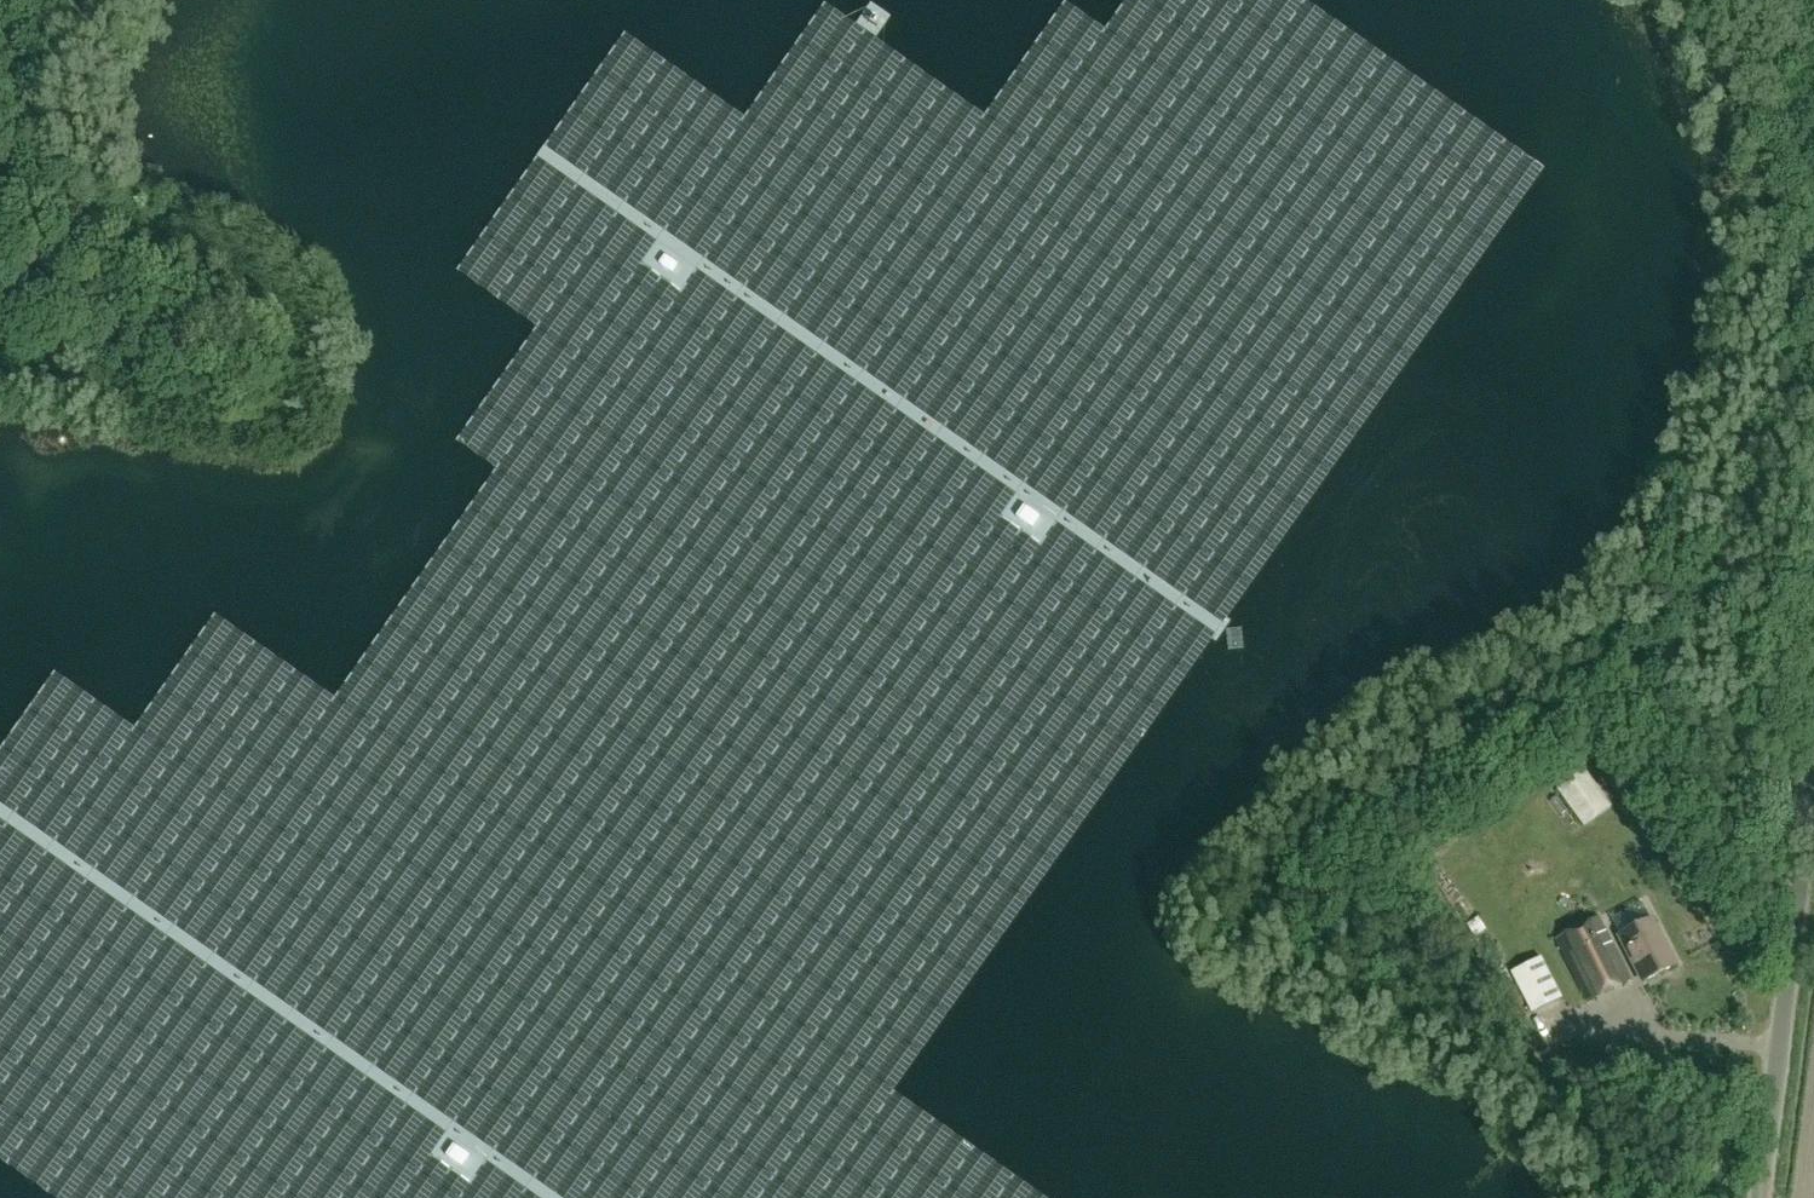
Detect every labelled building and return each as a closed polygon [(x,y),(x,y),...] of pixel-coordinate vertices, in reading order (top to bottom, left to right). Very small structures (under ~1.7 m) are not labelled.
[(1586,770),(1558,790),(1585,827),(1613,807),(1586,770)] [(1632,981),(1600,918),(1557,940),(1589,1003),(1632,981)] [(1676,967),(1653,921),(1620,937),(1643,983),(1676,967)] [(1547,952),(1519,962),(1536,1005),(1563,994),(1547,952)]
